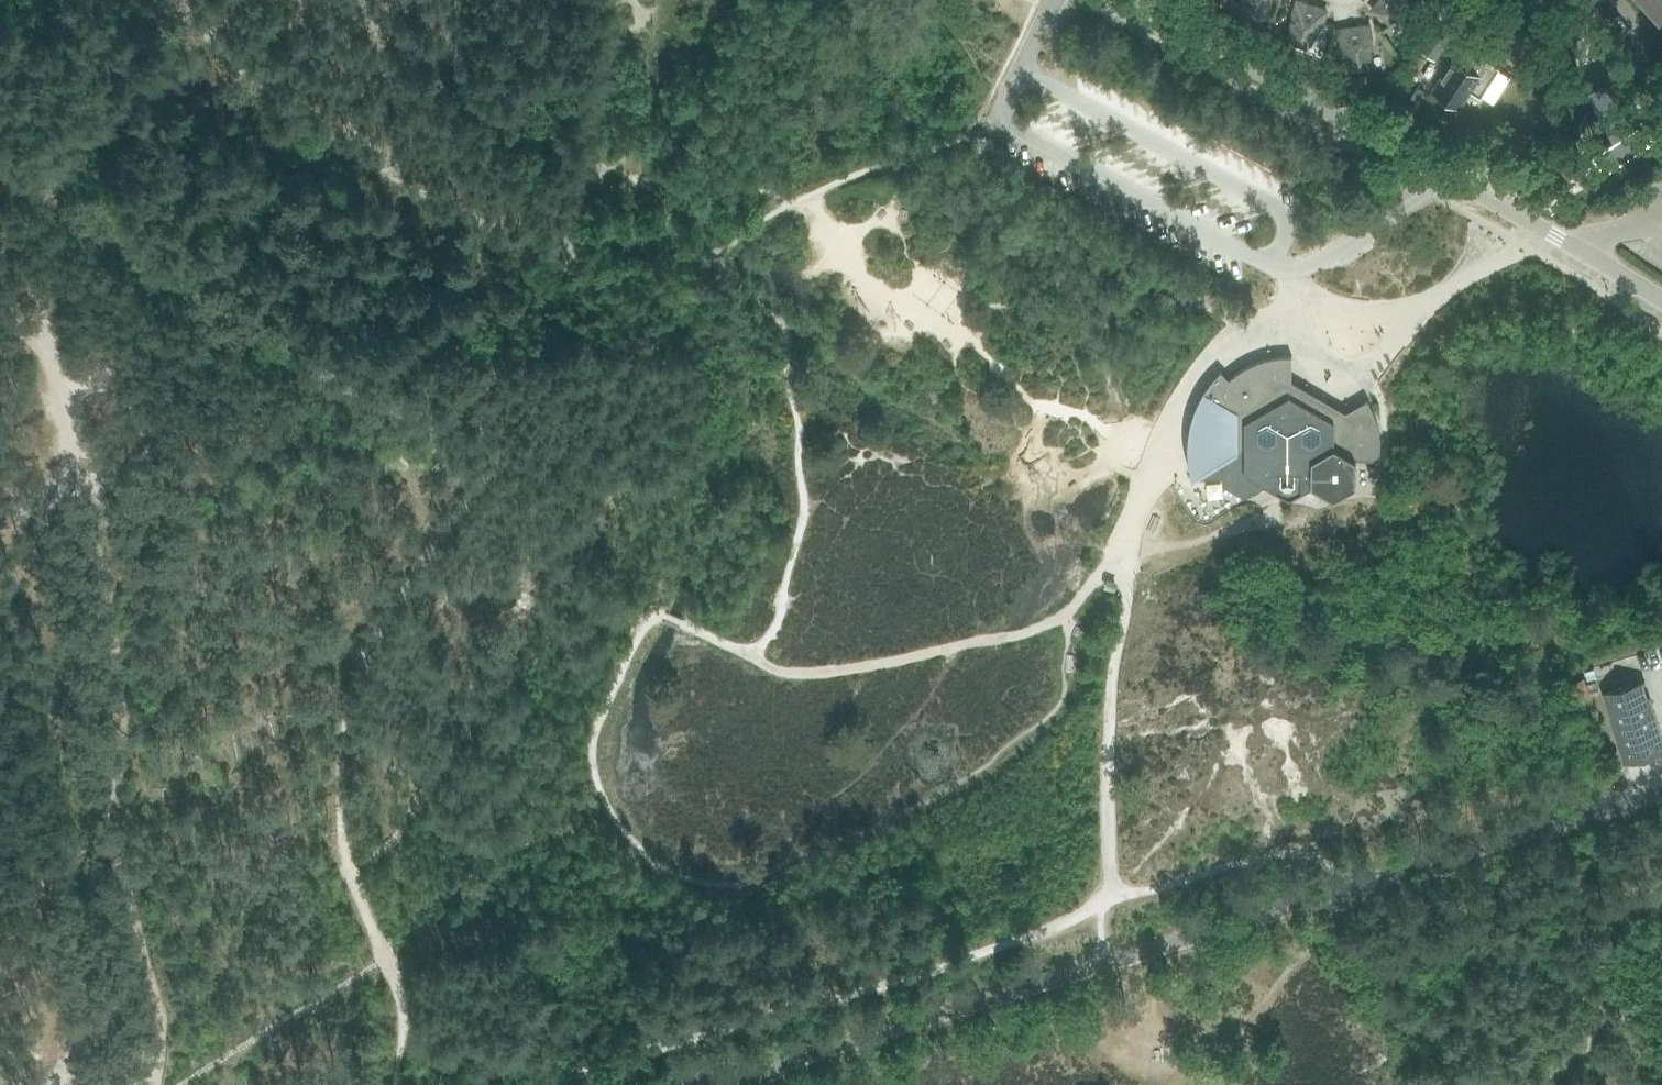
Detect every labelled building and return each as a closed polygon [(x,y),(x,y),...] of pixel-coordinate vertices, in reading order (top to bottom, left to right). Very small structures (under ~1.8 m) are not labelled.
[(1242,16),(1268,20),(1274,0),(1241,0),(1242,16)] [(1291,14),(1288,38),(1312,47),(1326,22),(1330,10),(1300,0),(1296,0),(1291,14)] [(1378,18),(1404,33),(1423,7),(1414,0),(1377,0),(1369,10),(1378,18)] [(1658,19),(1661,15),(1661,0),(1641,0),(1658,19)] [(1423,49),(1437,57),(1461,19),(1447,10),(1423,49)] [(1336,28),(1338,43),(1346,68),(1373,64),(1374,38),(1371,23),(1336,28)] [(1550,36),(1556,32),(1558,30),(1552,23),(1550,24),(1545,29),(1550,36)] [(1483,54),(1465,44),(1435,89),(1448,98),(1449,103),(1455,107),(1459,106),(1471,88),(1481,94),(1490,80),(1482,75),(1484,72),(1475,66),(1483,54)] [(1610,69),(1589,78),(1613,131),(1592,145),(1605,164),(1650,133),(1637,114),(1632,118),(1610,69)] [(1229,378),(1222,370),(1215,377),(1209,384),(1204,392),(1199,401),(1195,409),(1192,419),(1190,428),(1189,437),(1188,447),(1189,457),(1190,466),(1194,480),(1224,478),(1224,486),(1246,498),(1268,488),(1290,502),(1313,490),(1337,501),(1357,488),(1358,459),(1381,459),(1381,449),(1381,440),(1380,431),(1378,423),(1376,415),(1372,407),(1368,399),(1346,411),(1292,380),(1292,355),(1282,356),(1273,357),(1263,359),(1254,362),(1245,367),(1237,372),(1229,378)] [(1568,682),(1574,702),(1592,697),(1590,691),(1599,689),(1596,680),(1587,683),(1586,677),(1568,682)] [(1624,764),(1661,753),(1661,741),(1644,679),(1602,692),(1624,764)]
